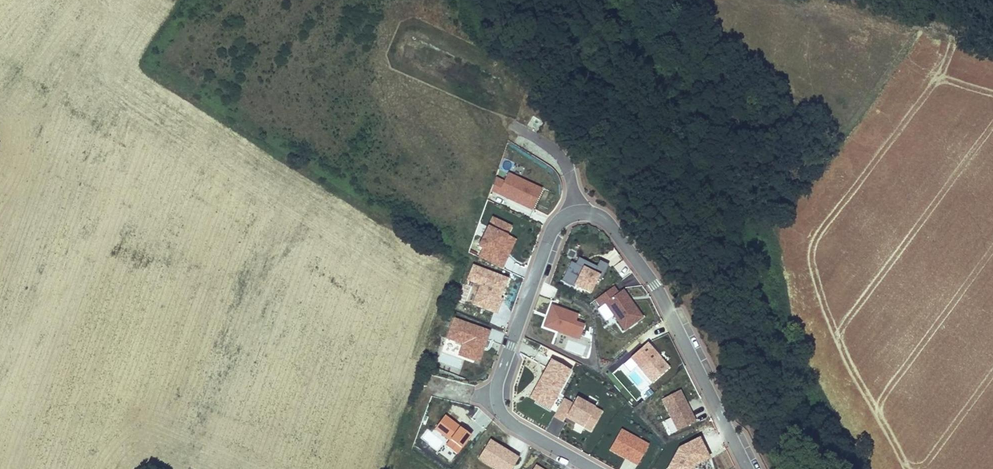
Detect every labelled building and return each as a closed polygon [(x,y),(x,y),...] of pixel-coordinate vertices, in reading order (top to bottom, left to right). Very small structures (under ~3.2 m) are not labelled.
[(491,192),(532,211),(542,190),(509,174),(505,182),(495,178),(491,192)] [(493,218),(488,228),(508,236),(512,227),(493,218)] [(504,269),(517,241),(508,236),(488,228),(479,249),(482,251),(479,258),(504,269)] [(579,259),(576,265),(571,263),(562,281),(591,296),(601,278),(603,279),(609,267),(600,262),(597,268),(579,259)] [(503,301),(501,300),(509,280),(473,266),(467,281),(480,287),(472,306),(497,316),(503,301)] [(624,290),(619,293),(614,286),(594,300),(599,307),(604,303),(625,332),(644,319),(624,290)] [(543,328),(580,342),(586,326),(576,323),(579,316),(551,306),(543,328)] [(490,332),(454,319),(446,339),(462,345),(458,356),(479,364),(490,332)] [(652,384),(670,368),(648,344),(630,360),(652,384)] [(550,412),(572,373),(551,361),(529,400),(550,412)] [(697,422),(681,391),(661,401),(677,432),(697,422)] [(576,399),(574,404),(563,399),(554,418),(564,423),(566,419),(591,433),(602,413),(576,399)] [(461,428),(445,416),(435,430),(451,442),(460,430),(461,428)] [(472,439),(460,430),(451,442),(447,447),(459,456),(472,439)] [(649,446),(621,431),(609,452),(637,468),(649,446)] [(697,467),(710,461),(701,439),(679,449),(668,468),(696,468),(697,467)] [(490,441),(478,460),(493,468),(513,468),(519,459),(490,441)]
